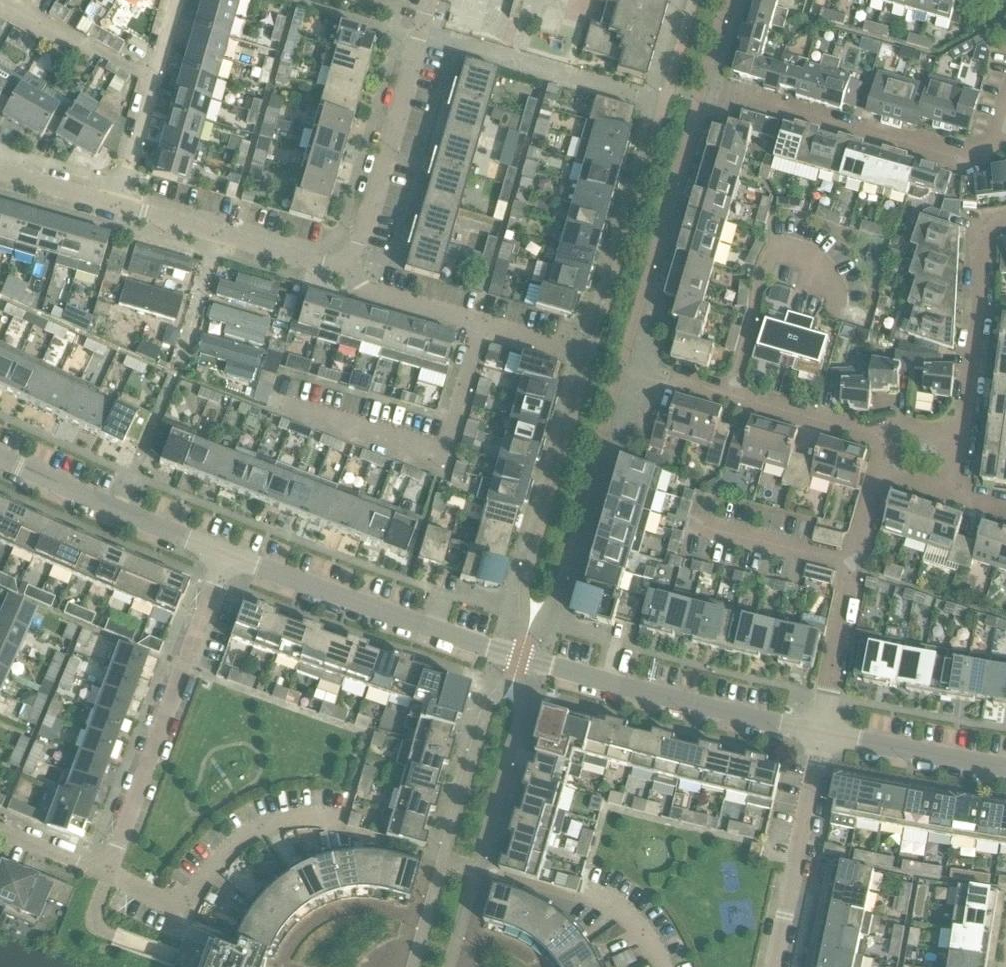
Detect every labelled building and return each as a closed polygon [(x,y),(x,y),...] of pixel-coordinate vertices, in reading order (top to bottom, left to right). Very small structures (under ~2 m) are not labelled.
[(200,8),(234,18),(239,0),(202,0),(200,8)] [(599,25),(590,23),(582,52),(618,63),(616,72),(645,80),(668,0),(592,0),(605,4),(599,25)] [(753,12),(786,21),(789,12),(777,9),(780,0),(756,0),(753,12)] [(882,12),(886,0),(869,0),(872,1),(870,9),(882,12)] [(904,18),(909,0),(886,0),(882,12),(883,12),(885,5),(894,7),(892,15),(904,18)] [(926,25),(933,0),(909,0),(904,18),(904,19),(907,11),(916,14),(914,21),(926,25)] [(926,25),(929,17),(938,20),(936,28),(948,31),(950,24),(951,24),(958,0),(933,0),(926,25)] [(508,19),(517,22),(523,3),(513,1),(508,19)] [(954,13),(967,17),(970,6),(957,2),(954,13)] [(48,15),(56,20),(62,8),(55,4),(48,15)] [(62,8),(56,20),(63,24),(70,13),(62,8)] [(200,8),(194,29),(228,39),(234,18),(200,8)] [(820,19),(832,22),(834,13),(822,10),(820,19)] [(739,44),(743,45),(744,44),(766,50),(772,27),(784,30),(786,21),(753,12),(748,29),(743,28),(739,44)] [(834,13),(832,22),(844,26),(847,17),(834,13)] [(277,17),(273,29),(282,32),(285,20),(277,17)] [(322,45),(336,49),(336,48),(368,57),(373,40),(374,36),(365,33),(340,25),(341,22),(330,19),(322,45)] [(863,31),(876,35),(878,26),(866,22),(863,31)] [(86,37),(93,41),(100,30),(92,26),(86,37)] [(291,26),(289,34),(301,37),(303,30),(291,26)] [(878,26),(876,35),(888,38),(890,29),(878,26)] [(194,29),(188,50),(222,60),(228,39),(194,29)] [(282,32),(273,29),(270,42),(278,44),(282,32)] [(100,30),(93,41),(118,55),(125,44),(100,30)] [(301,37),(289,34),(287,42),(298,45),(301,37)] [(907,44),(919,48),(922,38),(910,35),(907,44)] [(922,38),(919,48),(931,51),(934,42),(922,38)] [(969,43),(959,48),(964,56),(973,51),(969,43)] [(741,78),(765,85),(766,86),(773,64),(763,61),(766,50),(744,44),(743,45),(736,70),(741,78)] [(65,52),(53,46),(49,53),(60,60),(65,52)] [(336,49),(330,68),(365,78),(368,67),(366,67),(368,57),(336,48),(336,49)] [(964,56),(959,48),(950,53),(955,61),(964,56)] [(900,58),(910,61),(912,52),(902,49),(900,58)] [(188,50),(182,70),(216,80),(222,60),(188,50)] [(912,52),(910,61),(920,63),(922,55),(912,52)] [(814,100),(820,102),(833,59),(824,56),(821,68),(808,64),(807,64),(799,95),(798,95),(796,99),(813,104),(814,100)] [(265,59),(262,71),(270,73),(273,61),(265,59)] [(782,90),(798,95),(799,95),(807,64),(808,64),(809,62),(799,59),(796,70),(773,64),(766,86),(765,85),(764,90),(780,94),(782,90)] [(833,59),(820,102),(827,104),(826,108),(842,112),(844,106),(856,109),(863,84),(851,81),(852,77),(838,73),(842,61),(833,59)] [(402,238),(402,239),(403,241),(405,243),(405,244),(407,245),(406,247),(407,248),(408,246),(410,247),(404,270),(438,280),(443,265),(440,264),(443,256),(445,256),(452,234),(449,233),(452,224),(454,225),(463,196),(460,195),(463,186),(465,187),(472,165),(469,164),(472,155),(474,156),(483,127),(480,126),(483,117),(485,118),(491,95),(489,95),(492,86),(494,87),(498,71),(464,61),(457,85),(454,84),(455,82),(454,82),(453,85),(452,85),(450,85),(447,87),(445,88),(444,89),(443,90),(443,92),(442,95),(442,96),(442,98),(442,100),(442,101),(443,103),(444,104),(445,105),(447,107),(446,109),(447,109),(448,108),(450,109),(437,154),(435,153),(435,152),(434,151),(433,154),(431,154),(429,155),(427,156),(425,157),(424,159),(423,160),(422,162),(422,163),(422,166),(422,167),(422,168),(422,170),(423,172),(424,173),(425,174),(427,176),(426,178),(427,179),(428,177),(430,178),(417,223),(415,222),(415,221),(414,221),(413,223),(411,223),(409,224),(407,225),(406,226),(405,227),(404,228),(403,230),(403,231),(402,233),(402,235),(402,236),(402,238)] [(104,71),(115,77),(119,69),(108,63),(104,71)] [(279,68),(277,76),(289,79),(291,71),(279,68)] [(330,68),(324,89),(357,99),(359,89),(361,89),(365,78),(330,68)] [(119,69),(115,77),(126,83),(130,76),(119,69)] [(182,70),(176,91),(210,101),(216,80),(182,70)] [(270,73),(262,71),(258,83),(267,86),(270,73)] [(882,124),(891,126),(904,82),(879,75),(868,113),(883,118),(882,124)] [(289,79),(277,76),(275,83),(286,87),(289,79)] [(933,128),(942,131),(955,86),(930,79),(928,89),(920,118),(935,122),(933,128)] [(917,127),(920,118),(928,89),(904,82),(891,126),(901,129),(902,123),(917,127)] [(3,117),(16,93),(0,83),(0,114),(2,115),(2,116),(3,117)] [(3,117),(22,128),(40,96),(20,85),(16,93),(3,117)] [(543,100),(555,104),(559,89),(548,85),(543,100)] [(955,86),(942,131),(952,133),(954,127),(969,132),(980,93),(955,86)] [(324,89),(318,110),(353,120),(356,109),(354,108),(357,99),(324,89)] [(176,91),(170,112),(204,122),(210,101),(176,91)] [(55,137),(56,138),(70,114),(69,113),(40,96),(22,128),(41,139),(46,130),(55,136),(55,137)] [(517,134),(526,137),(537,102),(527,99),(517,134)] [(595,99),(588,122),(595,124),(595,122),(628,132),(628,130),(634,110),(595,99)] [(253,100),(250,112),(258,115),(262,103),(253,100)] [(56,138),(75,148),(93,117),(73,106),(69,113),(70,114),(56,138)] [(267,109),(265,117),(276,121),(279,113),(267,109)] [(318,110),(312,131),(345,140),(347,130),(349,131),(353,120),(318,110)] [(170,112),(164,133),(198,143),(204,122),(170,112)] [(258,115),(250,112),(246,125),(255,127),(258,115)] [(743,112),(739,128),(738,128),(753,132),(753,133),(775,140),(780,123),(743,112)] [(93,117),(75,148),(94,159),(112,128),(93,117)] [(276,121),(265,117),(259,138),(270,141),(276,121)] [(537,120),(535,128),(547,131),(549,123),(537,120)] [(587,121),(582,141),(627,154),(630,145),(627,144),(630,131),(628,130),(628,132),(595,122),(595,124),(588,122),(587,121)] [(790,169),(796,171),(808,128),(795,123),(793,127),(785,124),(775,158),(775,159),(791,164),(790,169)] [(702,140),(699,148),(745,161),(753,133),(753,132),(738,128),(739,128),(731,125),(729,133),(714,129),(710,142),(702,140)] [(547,131),(535,128),(533,135),(545,139),(547,131)] [(805,168),(820,172),(829,137),(822,135),(822,132),(808,128),(796,171),(802,173),(805,168)] [(312,131),(306,151),(341,161),(344,150),(342,150),(345,140),(312,131)] [(164,133),(158,154),(192,163),(198,143),(164,133)] [(834,182),(840,184),(852,140),(838,136),(837,140),(829,137),(820,172),(834,176),(834,182)] [(848,180),(863,185),(873,150),(866,148),(866,144),(852,140),(840,184),(846,185),(848,180)] [(576,162),(583,164),(618,174),(621,163),(625,164),(627,154),(582,141),(576,162)] [(241,142),(238,154),(246,156),(250,144),(241,142)] [(706,159),(702,171),(738,182),(745,161),(699,148),(697,156),(706,159)] [(877,195),(884,196),(896,153),(882,149),(881,152),(873,150),(863,185),(878,189),(877,195)] [(255,151),(253,159),(265,162),(267,154),(255,151)] [(306,151),(300,172),(333,182),(335,172),(338,172),(341,161),(306,151)] [(908,197),(917,163),(910,160),(910,157),(896,153),(884,196),(890,198),(892,193),(908,197)] [(192,163),(158,154),(152,175),(186,185),(192,163)] [(246,156),(238,154),(234,166),(243,169),(246,156)] [(767,155),(762,166),(772,169),(775,159),(775,158),(767,155)] [(265,162),(253,159),(251,167),(263,170),(265,162)] [(526,159),(524,168),(536,171),(538,162),(526,159)] [(945,202),(961,203),(963,180),(937,172),(938,169),(917,163),(908,197),(921,200),(929,196),(930,192),(946,196),(945,202)] [(583,164),(577,185),(615,196),(618,186),(615,185),(618,174),(583,164)] [(772,169),(762,166),(759,178),(768,181),(772,169)] [(507,168),(497,203),(507,206),(517,171),(507,168)] [(536,171),(524,168),(521,177),(533,180),(536,171)] [(690,181),(687,190),(733,203),(738,182),(702,171),(698,184),(690,181)] [(961,203),(978,205),(978,204),(978,200),(1005,197),(1005,171),(990,173),(990,176),(963,180),(961,203)] [(300,172),(294,193),(329,203),(332,192),(330,191),(333,182),(300,172)] [(562,203),(571,205),(606,215),(609,204),(613,205),(615,196),(577,185),(568,182),(562,203)] [(237,187),(229,184),(225,197),(234,199),(237,187)] [(694,200),(690,213),(726,223),(733,203),(687,190),(685,198),(694,200)] [(241,201),(252,205),(255,197),(243,193),(241,201)] [(329,203),(294,193),(288,215),(320,224),(323,213),(326,214),(329,203)] [(790,201),(789,211),(801,212),(803,199),(791,197),(790,201)] [(763,198),(760,210),(769,213),(773,201),(763,198)] [(776,209),(789,211),(790,201),(778,199),(776,209)] [(514,203),(511,211),(523,214),(525,206),(514,203)] [(571,205),(565,226),(603,237),(606,228),(603,227),(606,215),(571,205)] [(13,252),(25,212),(4,206),(0,221),(0,248),(13,252)] [(816,217),(828,222),(831,213),(820,208),(816,217)] [(831,213),(828,222),(839,227),(843,218),(845,213),(834,208),(832,214),(831,213)] [(922,218),(938,223),(942,212),(930,209),(925,212),(922,218)] [(769,213),(760,210),(756,222),(766,225),(769,213)] [(523,214),(511,211),(509,219),(521,222),(523,214)] [(34,258),(36,251),(46,218),(25,212),(13,252),(34,258)] [(678,222),(675,231),(721,244),(726,223),(690,213),(686,225),(678,222)] [(36,251),(57,257),(67,223),(46,218),(36,251)] [(913,247),(920,250),(921,249),(959,262),(960,231),(922,218),(913,247)] [(67,223),(57,257),(54,266),(75,272),(87,229),(67,223)] [(860,232),(872,235),(875,226),(863,223),(860,232)] [(565,226),(559,247),(594,257),(597,246),(601,247),(603,237),(565,226)] [(875,226),(872,235),(884,239),(887,230),(875,226)] [(109,236),(87,229),(75,272),(97,278),(109,236)] [(682,242),(678,254),(715,265),(721,244),(675,231),(673,239),(682,242)] [(487,237),(477,272),(487,275),(497,240),(487,237)] [(114,241),(111,252),(125,256),(128,246),(114,241)] [(757,241),(751,253),(760,257),(765,246),(757,241)] [(502,244),(499,252),(511,256),(513,248),(502,244)] [(194,262),(133,247),(126,273),(158,283),(162,269),(191,276),(194,262)] [(559,247),(553,268),(591,279),(594,269),(591,268),(594,257),(559,247)] [(463,249),(460,260),(458,265),(477,270),(481,254),(463,249)] [(911,277),(919,279),(957,291),(959,262),(921,249),(920,250),(911,277)] [(511,256),(499,252),(497,260),(509,264),(511,256)] [(760,257),(751,253),(746,264),(754,268),(760,257)] [(666,264),(663,273),(708,286),(715,265),(678,254),(674,266),(666,264)] [(547,266),(541,285),(548,287),(547,288),(580,298),(580,299),(582,300),(585,287),(589,288),(591,279),(553,268),(547,266)] [(105,272),(96,303),(111,307),(119,276),(105,272)] [(666,297),(680,301),(681,300),(702,307),(703,306),(708,286),(663,273),(661,281),(670,283),(666,297)] [(0,294),(0,295),(20,304),(24,295),(27,287),(7,279),(0,294)] [(244,289),(219,282),(215,298),(272,313),(276,298),(270,296),(273,286),(247,279),(244,289)] [(910,307),(917,309),(917,308),(956,321),(957,291),(919,279),(910,307)] [(740,282),(739,295),(749,296),(750,283),(740,282)] [(185,300),(128,283),(121,306),(180,321),(185,300)] [(548,287),(541,285),(534,308),(574,319),(580,299),(580,298),(547,288),(548,287)] [(501,290),(490,287),(487,295),(499,298),(501,290)] [(791,292),(774,287),(771,298),(788,303),(791,292)] [(289,332),(317,340),(328,299),(307,293),(297,325),(291,323),(289,332)] [(24,295),(20,304),(29,308),(33,299),(24,295)] [(749,296),(739,295),(738,307),(748,308),(749,296)] [(877,309),(887,312),(890,300),(880,297),(877,309)] [(317,340),(337,346),(349,305),(328,299),(317,340)] [(682,323),(678,337),(701,344),(701,343),(711,308),(703,306),(702,307),(681,300),(680,301),(674,321),(682,323)] [(56,302),(51,317),(59,321),(65,306),(56,302)] [(111,307),(96,303),(94,313),(108,317),(111,307)] [(4,313),(13,318),(17,309),(7,305),(4,313)] [(358,352),(360,344),(370,311),(349,305),(337,346),(358,352)] [(270,324),(216,308),(210,322),(226,327),(224,334),(244,339),(246,332),(265,339),(270,324)] [(917,308),(917,309),(908,336),(954,352),(956,321),(917,308)] [(17,309),(13,318),(23,322),(27,313),(17,309)] [(279,311),(276,321),(291,325),(293,315),(279,311)] [(360,344),(381,350),(391,317),(370,311),(360,344)] [(73,317),(64,313),(61,322),(70,326),(73,317)] [(781,356),(790,359),(802,317),(789,313),(785,327),(767,322),(756,358),(779,364),(781,356)] [(379,358),(400,364),(411,323),(391,317),(381,350),(379,358)] [(802,317),(790,359),(799,361),(796,369),(819,376),(829,340),(811,334),(815,321),(802,317)] [(44,331),(54,336),(57,327),(48,323),(44,331)] [(400,364),(420,370),(432,329),(411,323),(400,364)] [(732,326),(729,338),(738,341),(742,329),(732,326)] [(57,327),(54,336),(63,340),(67,331),(57,327)] [(870,333),(856,328),(863,342),(868,342),(870,333)] [(432,329),(420,370),(446,377),(448,369),(444,368),(454,335),(432,329)] [(166,333),(162,344),(173,347),(178,331),(172,330),(166,333)] [(701,344),(678,337),(672,359),(708,369),(715,347),(701,343),(701,344)] [(264,354),(205,338),(200,357),(227,364),(222,379),(254,388),(264,354)] [(738,341),(729,338),(725,351),(735,353),(738,341)] [(83,349),(93,353),(97,344),(87,340),(83,349)] [(271,341),(267,352),(281,356),(285,346),(271,341)] [(871,376),(871,382),(871,392),(872,392),(889,392),(891,388),(899,389),(899,379),(901,371),(913,372),(915,355),(917,348),(901,343),(895,365),(873,361),(871,376)] [(2,392),(21,354),(1,344),(0,346),(0,391),(2,392)] [(97,344),(93,353),(103,357),(106,349),(97,344)] [(485,361),(496,364),(501,349),(489,345),(485,361)] [(941,356),(917,348),(915,355),(913,372),(926,373),(925,381),(924,391),(932,392),(933,396),(952,399),(954,384),(954,368),(941,368),(941,356)] [(2,392),(22,402),(41,363),(21,354),(2,392)] [(515,377),(521,379),(522,378),(554,387),(560,366),(521,355),(515,377)] [(310,362),(288,356),(285,369),(306,375),(310,362)] [(123,366),(133,370),(136,362),(127,357),(123,366)] [(996,380),(1005,381),(1005,361),(1000,360),(998,370),(997,370),(996,380)] [(136,362),(133,370),(142,375),(146,366),(136,362)] [(22,402),(42,411),(60,372),(41,363),(22,402)] [(208,371),(197,368),(193,379),(205,382),(208,371)] [(317,378),(327,381),(329,372),(319,369),(317,378)] [(871,382),(850,381),(850,371),(833,371),(833,379),(835,386),(843,386),(843,395),(841,404),(849,406),(850,410),(869,413),(872,397),(872,392),(871,392),(871,382)] [(42,411),(61,420),(80,382),(60,372),(42,411)] [(261,372),(253,402),(266,406),(272,387),(275,376),(261,372)] [(329,372),(327,381),(337,384),(340,375),(329,372)] [(352,374),(348,387),(368,393),(371,384),(372,380),(352,374)] [(521,379),(516,399),(554,410),(557,399),(551,397),(554,387),(522,378),(521,379)] [(479,380),(477,388),(489,391),(491,383),(479,380)] [(994,400),(1005,402),(1005,381),(996,380),(995,390),(996,390),(994,400)] [(61,420),(81,429),(96,398),(99,391),(80,382),(61,420)] [(371,384),(368,393),(379,396),(381,387),(371,384)] [(489,391),(477,388),(475,396),(486,399),(489,391)] [(197,397),(207,401),(210,392),(201,389),(197,397)] [(210,392),(207,401),(217,405),(220,396),(210,392)] [(910,411),(917,412),(920,392),(913,392),(910,411)] [(400,402),(410,405),(412,396),(402,393),(400,402)] [(412,396),(410,405),(420,408),(423,399),(412,396)] [(667,436),(689,443),(700,404),(697,403),(694,399),(687,396),(682,399),(677,397),(670,423),(658,420),(650,447),(663,451),(667,436)] [(81,429),(100,439),(115,407),(96,398),(81,429)] [(516,399),(510,420),(542,429),(545,419),(550,421),(554,410),(516,399)] [(115,407),(100,439),(121,448),(125,439),(138,445),(150,415),(119,400),(115,407)] [(990,420),(1005,422),(1005,402),(994,400),(993,411),(992,410),(990,420)] [(700,404),(689,443),(711,449),(706,464),(720,467),(728,440),(716,436),(723,411),(718,409),(716,405),(708,403),(704,405),(700,404)] [(238,413),(247,416),(251,408),(241,404),(238,413)] [(251,408),(247,416),(257,420),(260,411),(251,408)] [(764,464),(765,464),(776,426),(772,425),(770,420),(762,418),(757,421),(753,419),(748,437),(735,434),(725,469),(739,473),(741,466),(762,472),(764,464)] [(278,428),(288,432),(291,423),(281,419),(278,428)] [(158,464),(180,472),(192,440),(195,433),(162,420),(150,451),(162,456),(158,464)] [(510,420),(504,440),(542,451),(545,440),(539,439),(542,429),(510,420)] [(989,441),(1005,443),(1005,422),(990,420),(989,430),(990,430),(989,441)] [(467,421),(465,429),(477,433),(479,425),(467,421)] [(782,485),(795,489),(803,462),(791,458),(798,432),(794,431),(791,427),(783,424),(779,427),(776,426),(765,464),(786,470),(782,485)] [(312,431),(297,425),(293,434),(308,440),(312,431)] [(477,433),(465,429),(463,437),(475,440),(477,433)] [(319,444),(329,448),(332,439),(322,435),(319,444)] [(803,462),(795,489),(808,493),(812,478),(834,484),(845,446),(842,445),(839,440),(831,438),(827,441),(822,439),(814,465),(803,462)] [(332,439),(329,448),(339,452),(342,443),(332,439)] [(180,472),(200,480),(212,448),(192,440),(180,472)] [(504,440),(498,461),(530,470),(533,461),(539,462),(542,451),(504,440)] [(985,461),(1005,464),(1005,443),(989,441),(987,451),(986,451),(985,461)] [(848,447),(845,446),(834,484),(857,491),(868,452),(863,451),(860,447),(853,444),(848,447)] [(200,480),(220,488),(232,456),(212,448),(200,480)] [(220,488),(240,495),(255,456),(235,448),(232,456),(220,488)] [(359,459),(369,463),(373,454),(363,451),(359,459)] [(373,454),(369,463),(379,467),(382,458),(373,454)] [(240,495),(260,503),(276,464),(255,456),(240,495)] [(616,468),(613,480),(657,492),(664,471),(623,459),(620,469),(616,468)] [(498,461),(492,482),(530,493),(533,482),(527,480),(530,470),(498,461)] [(985,461),(983,471),(985,471),(983,482),(1005,485),(1005,464),(985,461)] [(455,463),(453,471),(465,474),(467,466),(455,463)] [(260,503),(281,511),(296,471),(276,464),(260,503)] [(400,475),(410,479),(413,470),(403,466),(400,475)] [(413,470),(410,479),(420,483),(423,474),(413,470)] [(281,511),(302,519),(317,479),(296,471),(281,511)] [(465,474),(453,471),(451,479),(463,482),(465,474)] [(302,519),(322,527),(337,487),(317,479),(302,519)] [(492,482),(482,479),(476,500),(486,503),(518,512),(521,502),(527,504),(530,493),(492,482)] [(613,492),(611,501),(651,513),(657,492),(613,480),(610,491),(613,492)] [(708,483),(706,491),(714,494),(717,481),(713,480),(708,483)] [(322,527),(342,534),(357,495),(337,487),(322,527)] [(685,491),(683,501),(692,503),(695,493),(685,491)] [(342,534),(362,542),(377,503),(357,495),(342,534)] [(436,495),(433,503),(445,506),(447,498),(436,495)] [(882,531),(906,539),(917,503),(908,500),(907,501),(893,497),(882,531)] [(9,504),(0,499),(0,523),(9,504)] [(604,510),(601,521),(645,534),(651,513),(611,501),(608,511),(604,510)] [(692,503),(683,501),(680,511),(689,513),(692,503)] [(362,542),(382,550),(397,510),(377,503),(362,542)] [(445,506),(433,503),(431,510),(443,514),(445,506)] [(486,503),(479,526),(512,535),(518,512),(486,503)] [(791,511),(799,513),(800,509),(797,504),(793,503),(791,511)] [(906,539),(928,546),(940,511),(939,511),(939,512),(926,508),(927,506),(917,503),(906,539)] [(12,549),(27,516),(20,512),(22,509),(9,504),(0,523),(0,544),(12,549)] [(397,510),(382,550),(404,558),(419,518),(397,510)] [(948,563),(960,566),(968,540),(966,543),(956,540),(963,520),(949,515),(949,514),(940,511),(928,546),(951,554),(948,563)] [(12,549),(32,558),(48,521),(36,515),(34,519),(27,516),(12,549)] [(32,558),(52,567),(67,533),(60,530),(61,527),(48,521),(32,558)] [(601,533),(599,543),(632,552),(639,555),(645,534),(601,521),(598,532),(601,533)] [(479,526),(473,548),(472,549),(505,558),(512,535),(479,526)] [(997,568),(1005,540),(1005,532),(999,530),(998,531),(984,527),(978,547),(968,544),(969,540),(968,540),(960,566),(971,570),(974,561),(997,568)] [(417,561),(441,568),(448,541),(449,541),(451,535),(426,528),(417,561)] [(813,542),(841,549),(844,535),(816,528),(813,542)] [(674,531),(671,541),(680,544),(683,534),(674,531)] [(52,567),(72,575),(88,538),(75,533),(74,536),(67,533),(52,567)] [(72,575),(92,584),(107,550),(100,547),(101,544),(88,538),(72,575)] [(997,568),(1005,571),(1005,540),(997,568)] [(448,541),(441,568),(461,573),(459,580),(488,588),(488,587),(496,578),(499,579),(505,558),(472,549),(473,548),(449,541),(448,541)] [(680,544),(671,541),(668,551),(677,554),(680,544)] [(592,551),(589,563),(626,573),(632,552),(599,543),(596,552),(592,551)] [(92,584),(112,592),(128,555),(115,550),(114,553),(107,550),(92,584)] [(112,592),(132,601),(147,567),(140,564),(141,561),(128,555),(112,592)] [(670,566),(680,569),(683,559),(672,557),(670,566)] [(691,571),(701,574),(704,564),(694,562),(691,571)] [(589,575),(587,584),(620,594),(620,593),(626,573),(589,563),(586,574),(589,575)] [(704,564),(701,574),(711,576),(714,567),(704,564)] [(884,577),(892,579),(896,567),(888,564),(884,577)] [(804,579),(832,586),(835,572),(807,565),(804,579)] [(132,601),(153,609),(168,572),(155,566),(154,570),(147,567),(132,601)] [(896,567),(892,579),(900,582),(905,570),(896,567)] [(647,568),(644,579),(654,581),(657,571),(647,568)] [(168,572),(153,609),(173,617),(187,583),(180,580),(181,577),(168,572)] [(733,581),(743,584),(746,574),(735,572),(733,581)] [(746,574),(743,584),(753,586),(755,577),(746,574)] [(0,577),(0,586),(13,592),(17,582),(1,575),(0,577)] [(867,579),(866,589),(876,590),(877,581),(867,579)] [(775,591),(785,594),(787,584),(777,582),(775,591)] [(620,594),(587,584),(581,605),(584,606),(586,617),(585,619),(614,627),(616,620),(635,626),(643,599),(620,593),(620,594)] [(787,584),(785,594),(795,596),(797,587),(787,584)] [(23,597),(37,603),(41,592),(27,586),(23,597)] [(904,600),(914,603),(917,594),(907,590),(904,600)] [(41,592),(37,603),(50,608),(55,598),(41,592)] [(652,633),(663,636),(672,599),(650,594),(642,627),(652,630),(652,633)] [(675,636),(685,638),(695,597),(682,594),(677,596),(674,595),(672,599),(663,636),(674,639),(675,636)] [(917,594),(914,603),(924,606),(927,597),(917,594)] [(693,644),(705,647),(716,602),(695,597),(685,638),(694,640),(693,644)] [(0,616),(0,620),(27,632),(36,610),(8,598),(0,616)] [(705,647),(726,652),(737,608),(716,602),(705,647)] [(63,614),(77,620),(81,610),(68,604),(63,614)] [(945,613),(955,616),(958,607),(948,604),(945,613)] [(229,639),(253,648),(266,610),(256,606),(256,608),(254,611),(242,607),(229,639)] [(958,607),(955,616),(965,620),(968,610),(958,607)] [(726,652),(748,657),(757,621),(759,613),(737,608),(726,652)] [(81,610),(77,620),(91,626),(95,615),(81,610)] [(253,648),(275,656),(287,624),(275,619),(276,615),(277,615),(277,614),(266,610),(253,648)] [(986,626),(996,630),(999,620),(989,617),(986,626)] [(799,630),(791,667),(802,670),(803,666),(813,669),(821,637),(825,638),(828,624),(802,618),(799,630)] [(17,652),(27,632),(0,620),(0,645),(17,652)] [(996,630),(1005,633),(1005,632),(1005,623),(999,620),(996,630)] [(104,631),(118,637),(122,627),(108,621),(104,631)] [(761,656),(770,659),(778,625),(757,621),(748,657),(760,660),(761,656)] [(275,656),(298,664),(311,627),(301,623),(301,624),(299,628),(287,624),(275,656)] [(68,624),(62,639),(71,642),(77,628),(68,624)] [(779,664),(791,667),(799,630),(778,625),(770,659),(780,661),(779,664)] [(122,627),(118,637),(131,643),(136,632),(122,627)] [(295,671),(318,679),(332,640),(320,636),(321,632),(322,632),(322,631),(311,627),(298,664),(295,671)] [(76,644),(85,648),(91,634),(82,630),(76,644)] [(865,683),(876,685),(885,640),(881,639),(881,637),(858,632),(855,650),(860,650),(854,677),(865,679),(865,683)] [(142,647),(159,654),(163,643),(146,637),(142,647)] [(341,688),(344,680),(357,643),(346,639),(346,640),(346,641),(345,645),(332,640),(318,679),(341,688)] [(888,684),(898,686),(906,644),(885,640),(876,685),(888,687),(888,684)] [(344,680),(367,688),(378,656),(365,652),(367,648),(367,647),(357,643),(344,680)] [(907,691),(918,693),(927,648),(906,644),(898,686),(908,688),(907,691)] [(8,673),(17,652),(0,645),(0,670),(8,673)] [(119,645),(111,667),(139,678),(148,656),(119,645)] [(918,693),(941,697),(949,652),(927,648),(918,693)] [(941,697),(963,701),(970,656),(949,652),(941,697)] [(56,653),(50,667),(59,671),(65,657),(56,653)] [(367,688),(389,696),(402,658),(392,655),(391,656),(390,660),(378,656),(367,688)] [(975,699),(985,701),(991,659),(970,656),(963,701),(975,703),(975,699)] [(389,696),(411,704),(412,704),(422,676),(423,676),(424,672),(411,667),(412,663),(413,662),(402,658),(389,696)] [(1005,708),(1005,705),(1005,661),(991,659),(985,701),(995,702),(994,706),(1005,708)] [(70,660),(64,674),(72,678),(78,664),(70,660)] [(59,671),(50,667),(44,681),(53,685),(59,671)] [(111,667),(103,689),(131,699),(139,678),(111,667)] [(226,681),(239,685),(243,675),(231,670),(226,681)] [(72,678),(64,674),(58,688),(67,691),(72,678)] [(243,675),(239,685),(251,690),(255,679),(243,675)] [(411,704),(407,718),(419,721),(451,731),(452,730),(455,720),(460,721),(469,689),(423,676),(422,676),(412,704),(411,704)] [(272,698),(284,702),(288,691),(276,687),(272,698)] [(103,689),(95,710),(124,721),(131,699),(103,689)] [(288,691),(284,702),(296,707),(300,696),(288,691)] [(23,697),(21,703),(32,708),(36,697),(30,694),(23,697)] [(38,695),(32,709),(41,713),(47,699),(38,695)] [(52,702),(46,716),(55,720),(61,706),(52,702)] [(318,715),(331,719),(335,708),(322,704),(318,715)] [(335,708),(331,719),(343,723),(347,712),(335,708)] [(41,713),(32,709),(26,723),(35,727),(41,713)] [(95,710),(87,731),(116,742),(124,721),(95,710)] [(538,755),(572,765),(583,768),(584,764),(586,757),(594,723),(593,725),(547,712),(537,744),(542,745),(539,755),(538,755)] [(55,720),(46,716),(40,730),(49,733),(55,720)] [(354,727),(366,731),(370,720),(357,716),(354,727)] [(403,729),(415,732),(416,733),(419,721),(407,718),(403,729)] [(415,732),(412,744),(451,755),(454,745),(452,745),(448,744),(452,732),(453,732),(453,731),(452,730),(451,731),(419,721),(416,733),(415,732)] [(607,726),(594,723),(586,757),(584,764),(607,770),(609,762),(619,724),(608,721),(608,722),(607,726)] [(630,727),(619,724),(609,762),(632,768),(641,735),(628,732),(629,728),(630,727)] [(87,731),(79,753),(108,763),(116,742),(87,731)] [(385,736),(373,733),(370,746),(381,749),(385,736)] [(653,738),(641,735),(632,768),(655,774),(665,736),(655,733),(654,734),(655,734),(653,738)] [(676,739),(665,736),(655,774),(653,782),(677,788),(679,780),(687,747),(675,744),(676,740),(676,739)] [(20,737),(14,751),(23,755),(29,741),(20,737)] [(395,764),(405,767),(439,777),(442,765),(446,766),(447,766),(451,755),(412,744),(402,741),(395,764)] [(34,744),(28,758),(37,762),(43,748),(34,744)] [(700,750),(687,747),(679,780),(703,786),(712,747),(701,745),(701,746),(700,750)] [(723,750),(712,747),(703,786),(726,791),(734,758),(721,755),(722,751),(723,751),(723,750)] [(23,755),(14,751),(9,765),(17,769),(23,755)] [(79,753),(71,774),(100,785),(108,763),(79,753)] [(530,767),(527,778),(566,789),(569,777),(572,765),(538,755),(538,756),(539,757),(535,769),(531,767),(530,767)] [(747,761),(734,758),(726,791),(750,797),(759,758),(748,756),(747,757),(748,757),(747,761)] [(37,762),(28,758),(22,772),(31,776),(37,762)] [(770,761),(759,758),(750,797),(748,805),(772,811),(774,803),(782,769),(768,766),(769,762),(770,761)] [(572,765),(569,777),(580,780),(583,768),(572,765)] [(364,767),(360,779),(371,783),(375,770),(364,767)] [(405,767),(399,790),(437,802),(440,791),(439,791),(435,790),(439,777),(405,767)] [(71,774),(63,795),(92,806),(100,785),(71,774)] [(833,816),(857,820),(865,781),(841,776),(840,781),(838,781),(834,802),(835,802),(833,816)] [(529,790),(526,802),(559,812),(566,789),(527,778),(524,788),(525,789),(525,788),(529,790)] [(371,783),(360,779),(357,792),(368,795),(371,783)] [(857,820),(881,825),(888,786),(865,781),(857,820)] [(881,825),(905,829),(912,790),(888,786),(881,825)] [(399,790),(392,813),(426,823),(429,811),(433,812),(434,813),(437,802),(399,790)] [(905,829),(929,834),(936,794),(912,790),(905,829)] [(63,795),(59,793),(47,827),(80,839),(86,822),(90,824),(96,809),(91,808),(92,806),(63,795)] [(612,793),(609,804),(621,807),(624,796),(612,793)] [(929,834),(952,838),(959,798),(936,794),(929,834)] [(591,810),(601,813),(604,800),(595,797),(591,810)] [(952,838),(976,842),(983,802),(959,798),(952,838)] [(632,810),(645,813),(648,802),(635,799),(632,810)] [(6,810),(23,817),(27,808),(10,800),(6,810)] [(517,813),(514,824),(552,835),(560,837),(567,814),(559,812),(526,802),(522,815),(518,814),(518,813),(517,813)] [(648,802),(645,813),(658,817),(661,805),(648,802)] [(1000,845),(1005,810),(1005,806),(983,802),(976,842),(982,843),(1000,845)] [(27,808),(23,817),(38,823),(42,814),(27,808)] [(681,823),(694,825),(696,814),(683,811),(681,823)] [(350,813),(347,826),(358,829),(362,816),(350,813)] [(426,823),(392,813),(385,837),(424,849),(427,837),(426,837),(422,836),(426,823)] [(696,814),(694,825),(707,828),(709,817),(696,814)] [(728,833),(740,836),(743,825),(730,822),(728,833)] [(516,836),(512,848),(546,858),(552,835),(514,824),(511,834),(512,835),(516,836)] [(743,825),(740,836),(753,839),(756,828),(743,825)] [(583,830),(580,843),(591,846),(595,833),(583,830)] [(323,833),(317,834),(320,846),(326,845),(323,833)] [(591,846),(580,843),(576,855),(587,859),(591,846)] [(253,848),(257,854),(264,850),(260,844),(253,848)] [(753,844),(750,857),(760,860),(763,847),(753,844)] [(825,855),(841,858),(843,849),(827,845),(825,855)] [(546,858),(512,848),(509,861),(505,860),(505,859),(504,859),(500,870),(539,882),(546,858)] [(361,855),(353,855),(355,889),(372,889),(376,851),(362,850),(361,855)] [(344,851),(330,854),(338,891),(355,889),(353,855),(345,856),(344,851)] [(390,853),(376,851),(372,889),(389,893),(398,860),(390,858),(390,853)] [(857,861),(873,865),(875,856),(859,852),(857,861)] [(317,862),(309,865),(322,896),(338,891),(330,854),(315,857),(317,862)] [(875,856),(873,865),(889,868),(891,859),(875,856)] [(3,909),(17,875),(2,868),(6,861),(0,858),(0,908),(3,909)] [(406,862),(398,860),(389,893),(405,897),(404,900),(409,901),(420,862),(407,858),(406,862)] [(905,871),(921,874),(923,865),(907,862),(905,871)] [(828,871),(826,884),(870,893),(874,871),(835,863),(835,866),(834,872),(828,871)] [(299,864),(287,872),(307,904),(322,896),(309,865),(302,868),(299,864)] [(923,865),(921,874),(938,877),(939,868),(923,865)] [(954,880),(970,882),(971,873),(955,870),(954,880)] [(277,884),(271,889),(293,914),(307,904),(287,872),(274,879),(277,884)] [(17,875),(3,909),(1,914),(35,928),(47,901),(66,909),(75,889),(35,873),(32,881),(17,875)] [(971,873),(970,882),(986,885),(988,875),(971,873)] [(566,890),(577,893),(581,880),(570,877),(566,890)] [(490,922),(506,926),(516,894),(508,892),(510,887),(497,884),(485,923),(490,924),(490,922)] [(824,892),(821,905),(865,914),(870,893),(826,884),(825,885),(831,886),(829,893),(824,892)] [(901,886),(899,899),(910,901),(912,888),(901,886)] [(999,893),(959,887),(956,909),(1001,916),(1003,903),(998,902),(999,893)] [(261,891),(252,902),(281,927),(293,914),(271,889),(265,895),(261,891)] [(918,889),(916,902),(926,904),(928,891),(918,889)] [(213,898),(216,893),(212,891),(205,902),(212,905),(215,899),(213,898)] [(506,926),(522,933),(539,898),(526,892),(524,897),(516,894),(506,926)] [(522,933),(537,941),(557,914),(550,909),(552,905),(539,898),(522,933)] [(910,901),(899,899),(897,912),(907,914),(910,901)] [(246,917),(242,924),(271,940),(281,927),(252,902),(242,914),(246,917)] [(926,904),(916,902),(913,915),(924,917),(926,904)] [(819,913),(817,926),(861,935),(869,937),(873,916),(865,914),(821,905),(821,906),(826,907),(825,914),(819,913)] [(1001,916),(956,909),(953,930),(998,937),(1000,924),(994,923),(995,916),(995,915),(1001,916)] [(537,941),(550,952),(577,925),(567,915),(563,919),(557,914),(537,941)] [(229,943),(228,944),(264,957),(271,940),(242,924),(238,931),(233,929),(229,942),(221,939),(221,940),(229,943)] [(550,952),(561,965),(589,946),(584,939),(588,935),(577,925),(550,952)] [(815,934),(812,947),(856,956),(861,935),(817,926),(816,927),(822,928),(820,935),(815,934)] [(894,929),(891,942),(902,944),(904,931),(894,929)] [(998,937),(953,930),(949,951),(994,958),(996,945),(991,944),(992,937),(997,938),(998,937)] [(910,932),(908,945),(918,947),(921,934),(910,932)] [(902,944),(891,942),(889,955),(900,956),(902,944)] [(228,944),(227,947),(225,953),(207,946),(199,966),(264,966),(261,966),(264,957),(228,944)] [(918,947),(908,945),(906,958),(916,959),(918,947)] [(562,966),(596,966),(604,963),(598,950),(593,952),(589,946),(561,965),(562,966)] [(808,966),(862,966),(864,958),(856,956),(812,947),(812,948),(817,949),(816,957),(810,955),(808,966)] [(949,951),(947,966),(993,966),(988,966),(989,958),(994,959),(994,958),(949,951)]
